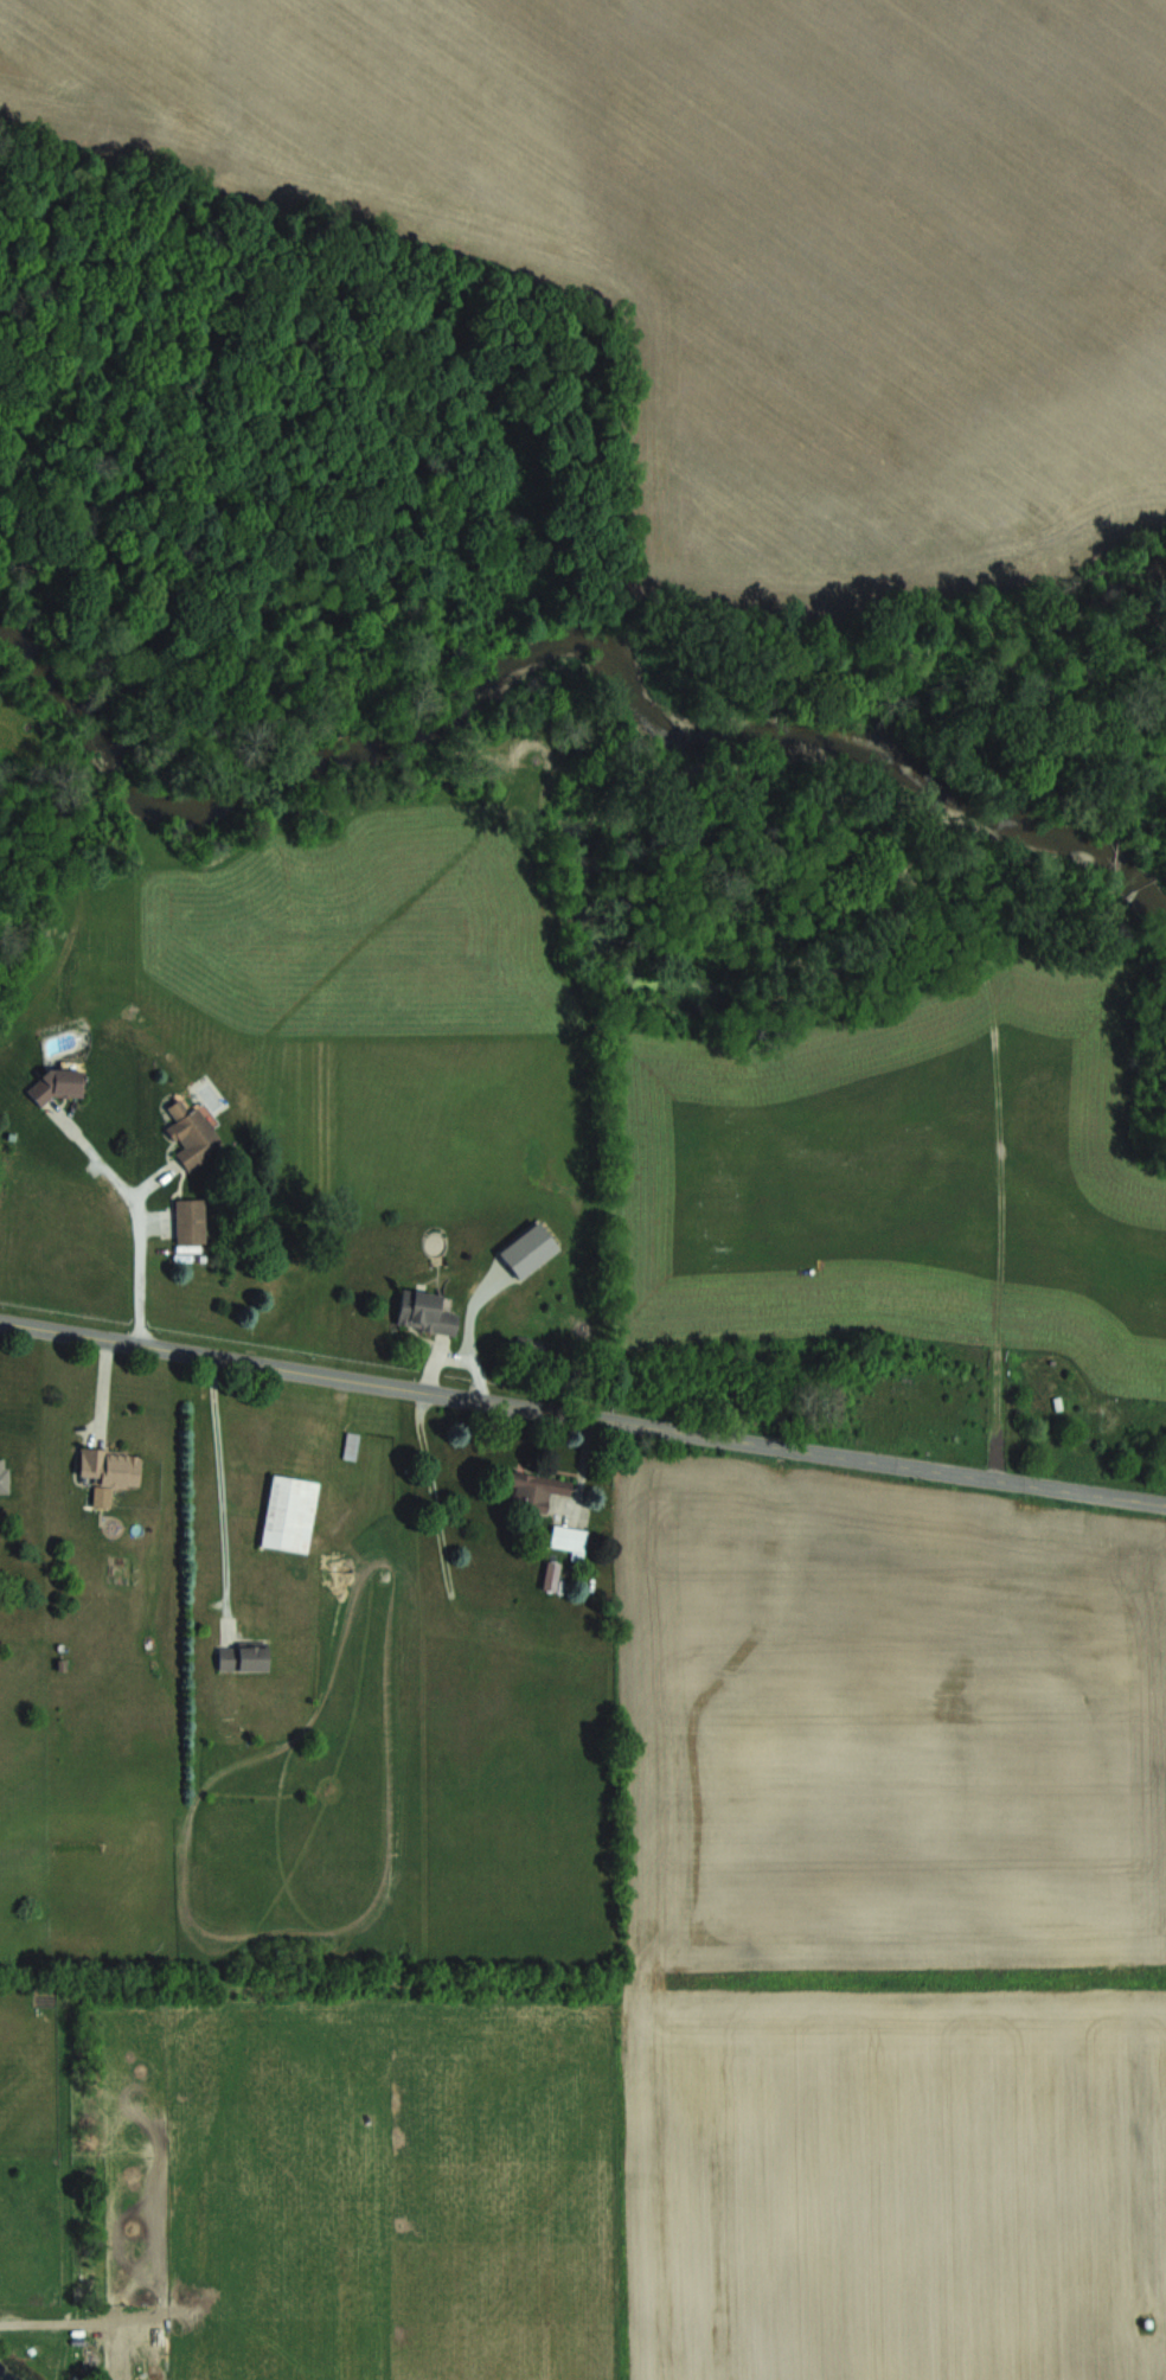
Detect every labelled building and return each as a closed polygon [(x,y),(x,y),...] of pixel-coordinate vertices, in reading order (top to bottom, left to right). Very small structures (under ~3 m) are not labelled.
[(82,1098),(82,1068),(41,1068),(41,1085),(29,1085),(29,1097),(82,1098)] [(200,1103),(186,1110),(180,1099),(167,1106),(175,1123),(167,1127),(178,1150),(175,1152),(185,1170),(224,1150),(200,1103)] [(175,1199),(175,1243),(204,1243),(204,1199),(175,1199)] [(457,1312),(437,1309),(439,1292),(400,1287),(395,1327),(455,1334),(457,1312)] [(345,1456),(356,1456),(356,1438),(345,1438),(345,1456)] [(79,1483),(138,1485),(140,1452),(80,1450),(79,1483)] [(8,1493),(8,1459),(0,1459),(0,1493),(8,1493)] [(506,1470),(504,1486),(513,1488),(510,1507),(546,1513),(549,1492),(570,1496),(573,1481),(506,1470)] [(270,1473),(259,1545),(307,1552),(318,1481),(270,1473)] [(266,1669),(266,1642),(218,1642),(218,1669),(266,1669)]
